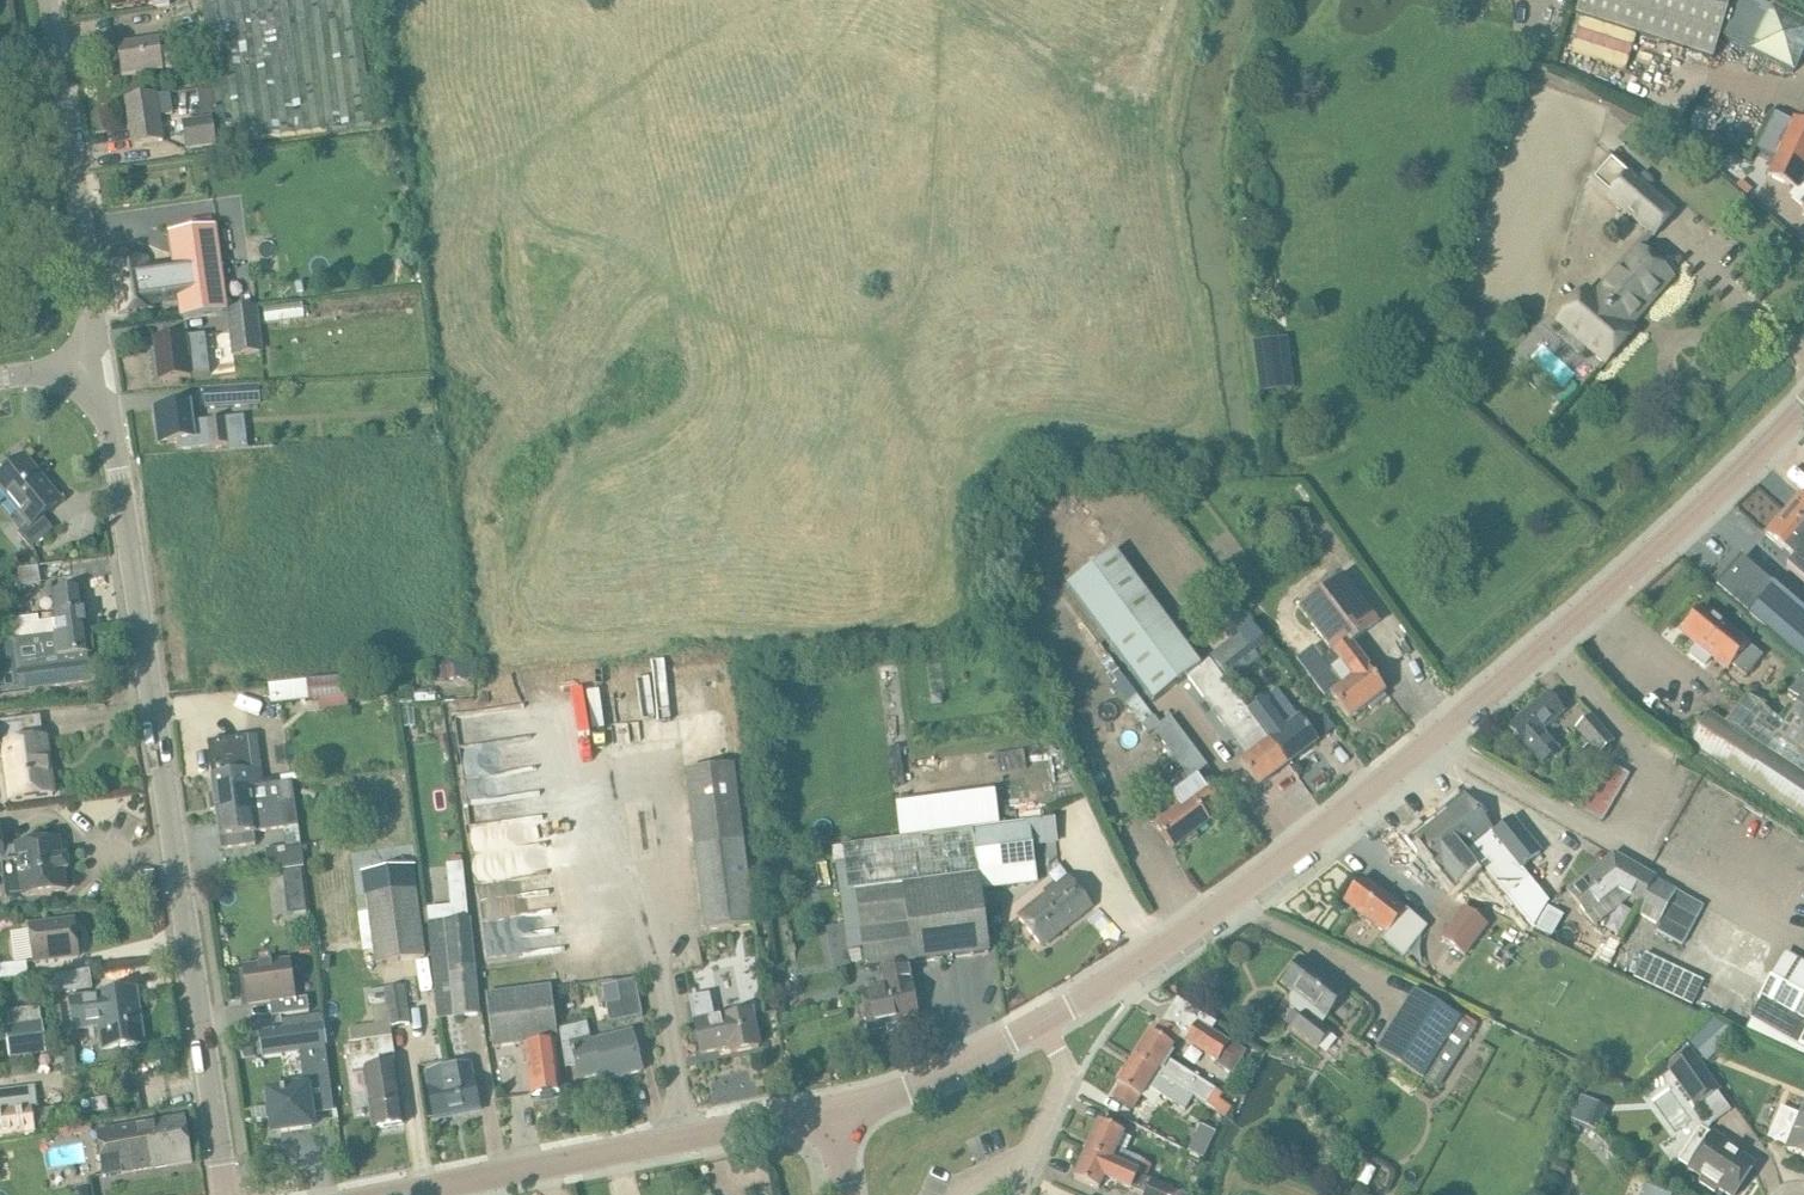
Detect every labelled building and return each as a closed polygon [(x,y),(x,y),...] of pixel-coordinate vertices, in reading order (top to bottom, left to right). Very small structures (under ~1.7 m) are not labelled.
[(136,5),(152,2),(153,8),(172,5),(171,0),(111,0),(113,8),(136,5)] [(220,146),(372,125),(357,0),(202,0),(220,146)] [(1795,71),(1803,52),(1803,26),(1747,0),(1584,0),(1579,14),(1717,57),(1727,38),(1795,71)] [(123,76),(147,72),(163,70),(162,66),(176,63),(174,47),(161,49),(159,39),(118,46),(123,76)] [(205,52),(193,54),(196,68),(207,66),(205,52)] [(133,145),(157,142),(163,141),(161,126),(160,117),(173,115),(169,93),(126,100),(133,145)] [(1777,161),(1781,152),(1794,124),(1774,114),(1756,151),(1777,161)] [(183,124),(187,150),(217,145),(213,118),(183,124)] [(1796,120),(1794,124),(1781,152),(1803,162),(1803,124),(1796,120)] [(1781,152),(1777,161),(1768,177),(1797,191),(1800,186),(1803,190),(1803,162),(1781,152)] [(1588,180),(1608,198),(1653,238),(1673,215),(1629,175),(1609,156),(1588,180)] [(178,303),(180,318),(228,312),(217,229),(214,229),(187,232),(170,235),(173,261),(149,265),(148,258),(136,259),(112,263),(120,314),(156,309),(155,306),(178,303)] [(1588,291),(1559,324),(1606,365),(1635,333),(1627,326),(1642,309),(1645,311),(1673,279),(1638,248),(1594,297),(1588,291)] [(264,309),(266,324),(305,318),(303,304),(264,309)] [(228,313),(233,356),(261,353),(256,309),(228,313)] [(179,337),(155,340),(160,381),(184,378),(191,377),(208,376),(205,351),(203,334),(179,337)] [(1276,340),(1256,343),(1261,389),(1282,386),(1276,340)] [(204,392),(206,409),(259,405),(258,388),(204,392)] [(228,445),(224,419),(193,423),(191,404),(164,407),(168,443),(178,442),(179,451),(228,445)] [(25,458),(0,479),(0,487),(30,525),(19,534),(31,548),(53,530),(43,517),(61,502),(25,458)] [(1785,513),(1803,529),(1803,496),(1802,494),(1785,513)] [(1766,535),(1795,560),(1788,567),(1803,581),(1803,529),(1785,513),(1766,535)] [(1154,702),(1202,667),(1117,551),(1069,586),(1154,702)] [(1717,588),(1735,603),(1803,661),(1803,612),(1773,585),(1742,559),(1717,588)] [(46,582),(44,564),(15,567),(17,586),(46,582)] [(1331,696),(1335,701),(1350,720),(1386,693),(1368,669),(1369,668),(1351,644),(1380,622),(1344,575),(1300,609),(1354,679),(1331,696)] [(14,642),(89,631),(84,588),(55,591),(59,620),(40,622),(40,617),(12,620),(14,642)] [(1705,666),(1713,656),(1729,670),(1732,666),(1747,678),(1764,656),(1721,622),(1703,607),(1683,632),(1698,645),(1690,654),(1705,666)] [(89,631),(14,642),(17,664),(24,663),(28,690),(104,680),(101,660),(90,662),(89,654),(92,654),(89,631)] [(1259,661),(1240,634),(1210,656),(1229,682),(1259,661)] [(1098,640),(1089,646),(1096,656),(1104,651),(1098,640)] [(1108,655),(1100,661),(1108,671),(1116,665),(1108,655)] [(1210,661),(1190,676),(1229,729),(1251,756),(1241,763),(1244,768),(1259,787),(1288,765),(1270,742),(1245,709),(1244,707),(1232,691),(1233,690),(1210,661)] [(462,665),(447,667),(449,685),(464,683),(462,665)] [(446,667),(433,668),(435,683),(448,681),(446,667)] [(308,681),(269,685),(271,705),(310,701),(308,681)] [(435,689),(413,690),(415,703),(437,701),(435,689)] [(1260,694),(1244,707),(1245,709),(1270,742),(1288,765),(1317,743),(1303,724),(1300,719),(1299,720),(1286,730),(1269,707),(1266,702),(1260,694)] [(1543,767),(1560,752),(1552,742),(1543,731),(1565,712),(1549,694),(1510,727),(1525,746),(1535,757),(1543,767)] [(1803,819),(1803,699),(1786,725),(1748,695),(1726,723),(1709,711),(1687,744),(1707,757),(1803,819)] [(414,708),(402,709),(405,728),(416,727),(414,708)] [(1164,710),(1155,717),(1160,724),(1169,717),(1164,710)] [(1177,761),(1190,753),(1196,760),(1199,757),(1169,717),(1160,724),(1153,729),(1177,761)] [(1601,754),(1605,757),(1614,743),(1592,718),(1580,729),(1601,754)] [(12,801),(54,795),(46,738),(19,742),(16,721),(0,723),(0,752),(5,751),(12,801)] [(1222,723),(1212,730),(1217,737),(1227,730),(1222,723)] [(218,817),(256,812),(255,803),(294,798),(292,780),(264,784),(262,768),(254,769),(250,737),(209,743),(215,795),(210,795),(212,810),(217,809),(218,817)] [(1602,820),(1629,775),(1607,762),(1579,808),(1602,820)] [(707,934),(755,925),(735,765),(686,773),(707,934)] [(1183,807),(1156,827),(1173,851),(1211,823),(1210,822),(1226,810),(1199,774),(1173,793),(1183,807)] [(1566,802),(1577,809),(1593,781),(1582,774),(1566,802)] [(1464,797),(1416,836),(1443,869),(1444,868),(1456,883),(1480,863),(1500,887),(1527,920),(1549,901),(1522,869),(1541,854),(1513,819),(1494,835),(1464,797)] [(227,849),(256,845),(255,834),(259,833),(259,832),(287,828),(298,827),(294,798),(255,803),(256,812),(218,817),(221,838),(225,837),(227,849)] [(1028,823),(834,848),(836,865),(848,951),(864,949),(866,969),(883,966),(887,989),(863,993),(863,991),(845,995),(850,1016),(866,1012),(870,1031),(897,1025),(896,1019),(918,1015),(908,963),(989,953),(981,889),(1035,882),(1032,858),(1031,847),(1059,844),(1056,820),(1028,823)] [(1,858),(6,898),(24,895),(24,896),(67,890),(64,871),(69,870),(67,858),(63,859),(60,840),(17,846),(17,847),(3,849),(0,828),(0,858),(1,858)] [(301,846),(266,851),(269,873),(304,868),(301,846)] [(1595,926),(1630,898),(1641,905),(1655,879),(1623,860),(1613,876),(1604,864),(1569,892),(1595,926)] [(450,864),(446,865),(448,878),(464,876),(463,863),(450,864)] [(247,875),(246,865),(225,868),(227,878),(247,875)] [(353,877),(359,914),(370,913),(377,963),(425,957),(416,890),(413,890),(410,869),(353,877)] [(1069,878),(1019,918),(1042,946),(1092,906),(1069,878)] [(1363,878),(1344,903),(1387,935),(1388,934),(1404,946),(1421,923),(1406,911),(1363,878)] [(1655,930),(1682,945),(1703,908),(1655,879),(1641,905),(1636,913),(1657,927),(1655,930)] [(1441,938),(1466,957),(1489,927),(1464,908),(1441,938)] [(469,920),(429,923),(439,1019),(480,1015),(469,920)] [(34,962),(80,956),(75,921),(30,926),(34,962)] [(1692,1007),(1704,981),(1646,954),(1634,979),(1692,1007)] [(1787,955),(1778,968),(1750,1019),(1803,1049),(1803,965),(1787,955)] [(1301,959),(1282,984),(1295,993),(1290,999),(1291,1007),(1302,1016),(1293,1029),(1319,1049),(1331,1034),(1322,1026),(1347,994),(1301,959)] [(291,961),(244,968),(249,1003),(279,999),(281,1016),(310,1012),(308,998),(296,999),(291,961)] [(28,977),(27,963),(0,966),(0,981),(28,977)] [(62,976),(65,995),(93,991),(90,972),(62,976)] [(624,1025),(645,1021),(637,980),(616,984),(624,1025)] [(552,985),(486,993),(494,1049),(526,1045),(533,1096),(562,1092),(555,1039),(559,1039),(552,985)] [(404,986),(385,988),(390,1026),(409,1023),(404,986)] [(1459,1019),(1416,991),(1377,1051),(1421,1079),(1437,1090),(1476,1030),(1459,1019)] [(112,996),(72,1002),(77,1030),(101,1026),(105,1049),(117,1047),(120,1047),(143,1043),(136,992),(112,996)] [(695,1023),(697,1031),(701,1054),(731,1048),(732,1053),(760,1047),(753,1011),(714,1019),(709,995),(691,999),(696,1023),(695,1023)] [(3,1012),(9,1058),(46,1053),(41,1008),(3,1012)] [(1713,1017),(1687,1040),(1707,1063),(1735,1037),(1726,1026),(1713,1017)] [(1207,1105),(1217,1090),(1167,1058),(1174,1047),(1173,1046),(1181,1034),(1162,1023),(1155,1035),(1151,1032),(1134,1058),(1157,1073),(1177,1086),(1195,1097),(1207,1105)] [(276,1031),(259,1033),(259,1038),(262,1058),(300,1053),(305,1088),(292,1090),(269,1093),(271,1107),(272,1119),(272,1120),(274,1120),(275,1122),(279,1126),(282,1125),(282,1132),(314,1128),(312,1113),(335,1110),(331,1086),(330,1078),(323,1024),(283,1030),(276,1031)] [(1232,1074),(1246,1050),(1230,1040),(1228,1044),(1198,1025),(1187,1041),(1218,1060),(1215,1064),(1232,1074)] [(643,1071),(637,1048),(633,1032),(591,1043),(589,1035),(575,1039),(573,1028),(560,1030),(566,1067),(577,1065),(581,1079),(603,1073),(605,1081),(643,1071)] [(392,1037),(350,1043),(354,1072),(365,1071),(374,1129),(405,1124),(392,1037)] [(104,1051),(81,1055),(83,1066),(105,1062),(104,1051)] [(1697,1106),(1718,1091),(1690,1052),(1669,1067),(1697,1106)] [(1157,1073),(1134,1058),(1118,1084),(1121,1086),(1114,1098),(1133,1110),(1140,1098),(1141,1098),(1148,1087),(1186,1110),(1195,1097),(1177,1086),(1157,1073)] [(432,1087),(429,1088),(435,1118),(480,1109),(471,1065),(429,1074),(432,1087)] [(35,1134),(32,1113),(39,1111),(36,1086),(0,1091),(0,1139),(35,1134)] [(1570,1121),(1588,1129),(1598,1105),(1581,1097),(1570,1121)] [(1788,1150),(1803,1156),(1803,1111),(1788,1150)] [(97,1132),(104,1177),(193,1162),(186,1117),(97,1132)] [(1110,1161),(1123,1133),(1099,1122),(1087,1151),(1110,1161)] [(1712,1135),(1701,1127),(1688,1147),(1699,1155),(1690,1169),(1703,1178),(1700,1182),(1715,1193),(1718,1188),(1728,1194),(1735,1194),(1755,1165),(1726,1146),(1728,1143),(1713,1134),(1712,1135)] [(1190,1153),(1202,1159),(1210,1143),(1197,1137),(1190,1153)] [(1087,1151),(1074,1178),(1098,1189),(1103,1176),(1143,1194),(1185,1194),(1147,1178),(1132,1171),(1110,1161),(1087,1151)] [(1132,1171),(1147,1178),(1152,1166),(1137,1159),(1132,1171)] [(1557,1162),(1552,1176),(1564,1181),(1569,1166),(1557,1162)]
